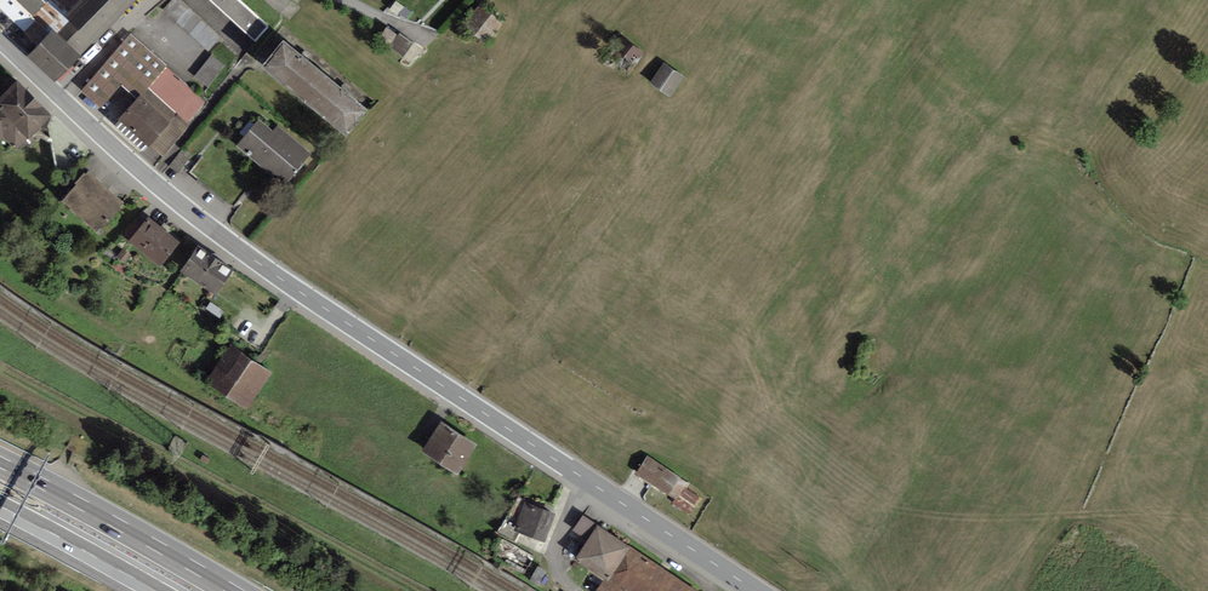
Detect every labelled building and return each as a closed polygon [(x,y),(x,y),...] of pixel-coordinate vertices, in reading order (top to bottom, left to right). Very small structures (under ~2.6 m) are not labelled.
[(77,0),(0,0),(0,10),(35,43),(50,27),(77,0)] [(50,27),(80,56),(136,0),(77,0),(50,27)] [(218,39),(180,0),(172,0),(166,6),(208,49),(218,39)] [(236,0),(206,0),(253,42),(267,27),(236,0)] [(503,22),(478,3),(459,27),(483,46),(503,22)] [(80,56),(50,27),(35,43),(24,55),(54,83),(80,56)] [(130,37),(84,89),(97,100),(127,66),(186,119),(202,101),(130,37)] [(640,55),(619,40),(612,49),(622,57),(618,61),(629,69),(640,55)] [(365,109),(279,41),(258,67),(343,135),(365,109)] [(212,84),(228,63),(215,53),(199,74),(212,84)] [(680,78),(659,66),(647,86),(668,99),(680,78)] [(14,79),(0,93),(0,137),(13,150),(49,114),(14,79)] [(144,147),(167,123),(141,97),(118,120),(144,147)] [(271,132),(256,120),(233,147),(284,189),(312,156),(276,126),(271,132)] [(121,203),(87,171),(62,197),(96,229),(121,203)] [(153,231),(141,221),(126,239),(159,265),(176,244),(156,227),(153,231)] [(231,270),(194,248),(180,271),(217,293),(231,270)] [(270,372),(229,345),(204,382),(246,410),(270,372)] [(473,442),(437,422),(419,452),(455,473),(473,442)] [(677,477),(645,457),(634,474),(666,494),(677,477)] [(548,512),(522,505),(515,531),(541,538),(548,512)] [(607,584),(630,548),(596,527),(573,563),(603,582),(607,584)] [(603,582),(597,590),(698,590),(630,548),(607,584),(603,582)]
